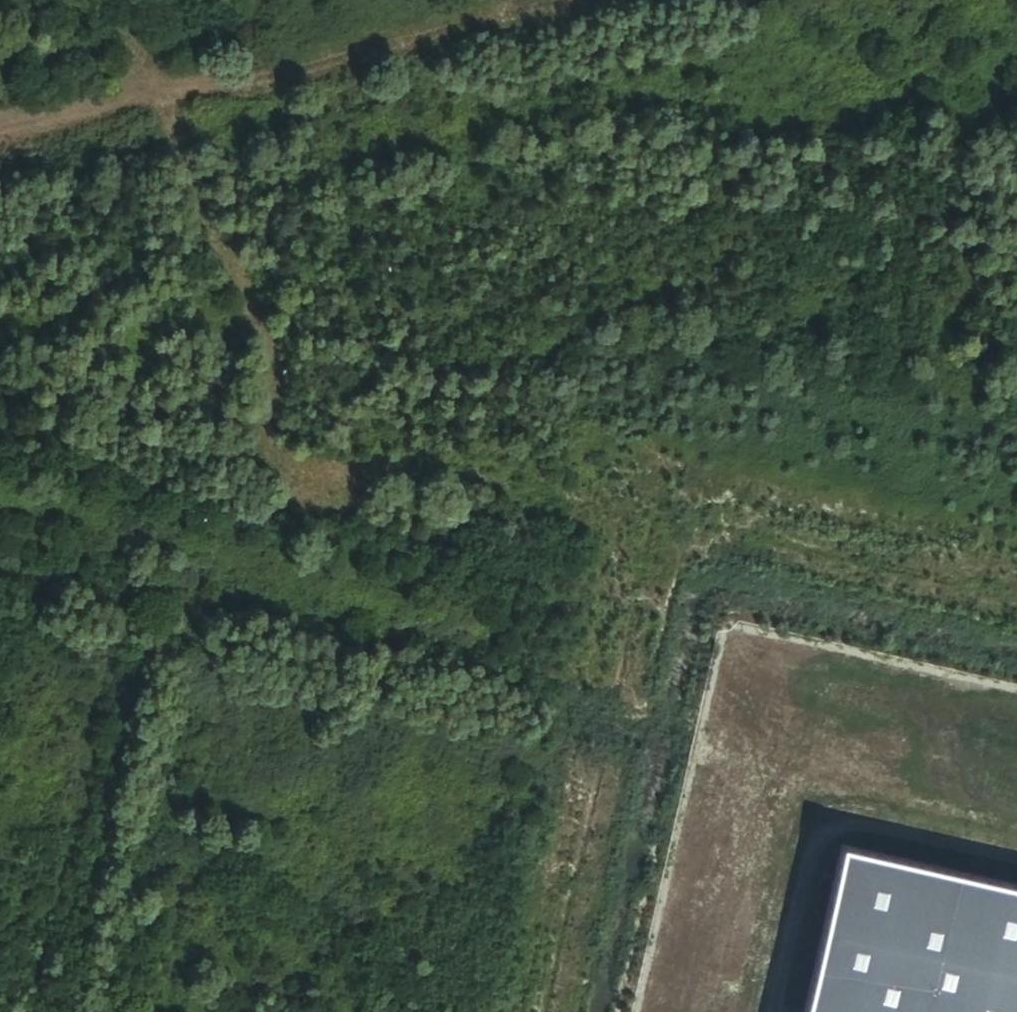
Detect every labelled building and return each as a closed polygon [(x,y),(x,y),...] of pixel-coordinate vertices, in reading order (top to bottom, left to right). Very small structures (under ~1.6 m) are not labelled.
[(840,840),(802,1011),(1016,1011),(1016,879),(840,840)]
